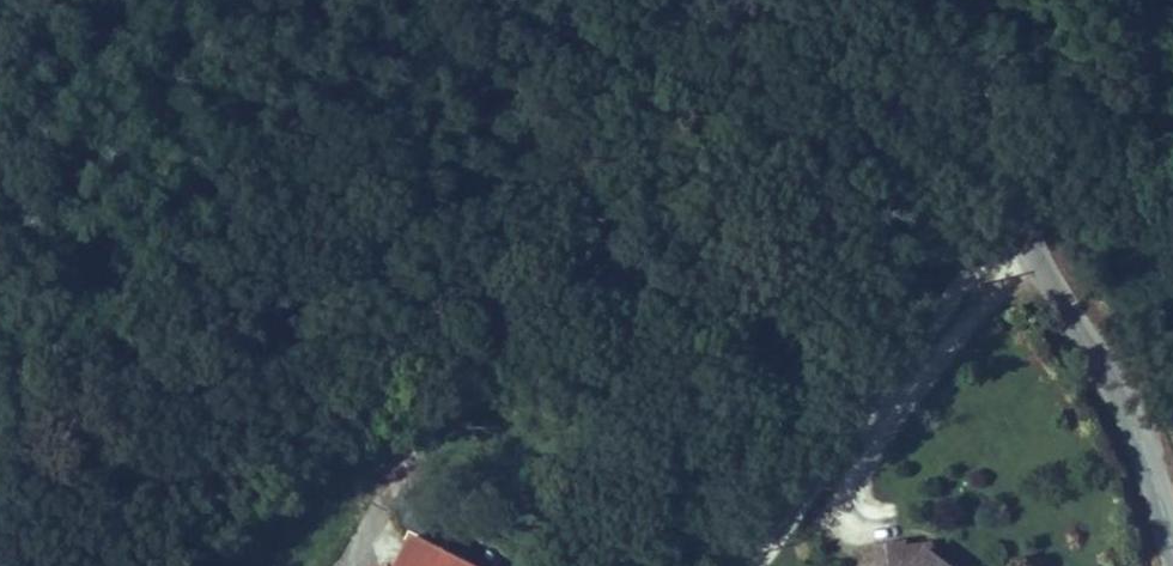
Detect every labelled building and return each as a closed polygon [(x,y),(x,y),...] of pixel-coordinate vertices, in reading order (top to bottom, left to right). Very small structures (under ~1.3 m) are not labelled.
[(420,543),(408,565),(463,565),(420,543)] [(925,565),(924,555),(908,557),(907,552),(877,558),(872,565),(927,565),(925,565)] [(933,554),(924,555),(925,565),(927,565),(934,565),(935,564),(933,554)]
